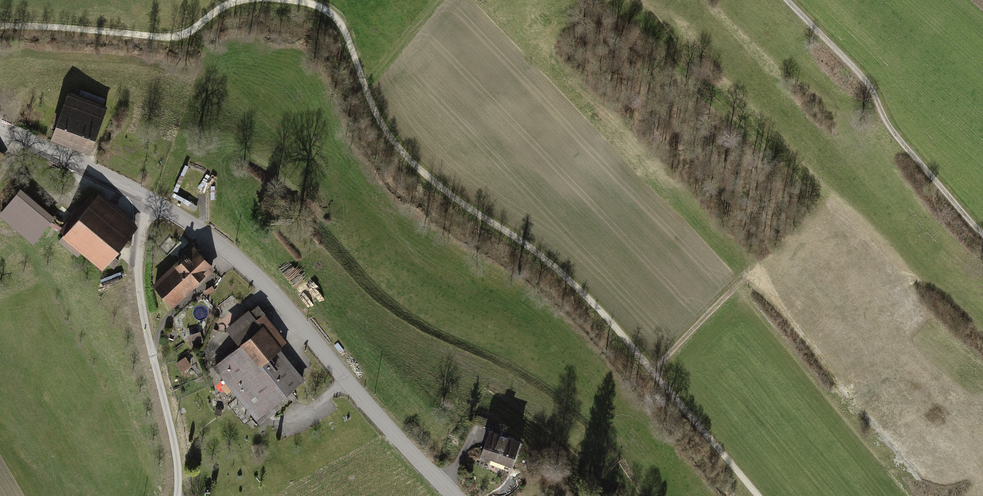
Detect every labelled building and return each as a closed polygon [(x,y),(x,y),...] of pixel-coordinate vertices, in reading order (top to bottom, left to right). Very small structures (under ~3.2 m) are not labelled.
[(68,93),(51,140),(89,154),(106,106),(103,105),(105,99),(73,87),(71,93),(68,93)] [(0,214),(0,217),(32,244),(54,219),(20,190),(0,214)] [(98,194),(58,241),(76,257),(81,251),(103,270),(108,264),(113,268),(120,259),(115,255),(138,228),(98,194)] [(212,268),(193,248),(179,261),(198,282),(212,268)] [(165,273),(151,287),(171,308),(185,294),(165,273)] [(238,345),(211,368),(255,421),(304,380),(279,350),(288,343),(257,306),(226,331),(238,345)] [(199,332),(186,336),(189,346),(202,343),(199,332)] [(185,358),(174,364),(180,373),(190,367),(185,358)] [(521,442),(490,431),(480,457),(512,468),(521,442)]
